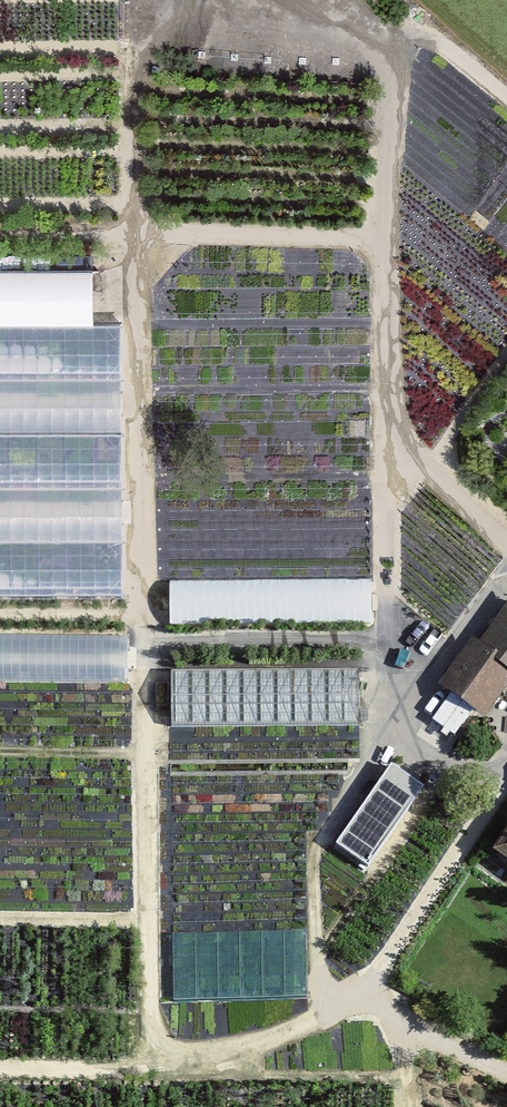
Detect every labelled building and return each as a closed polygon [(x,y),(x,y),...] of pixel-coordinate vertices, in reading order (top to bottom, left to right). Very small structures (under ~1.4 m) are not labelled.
[(374,582),(172,579),(172,619),(373,622),(374,582)] [(490,647),(506,659),(506,622),(490,647)] [(506,696),(506,659),(490,647),(479,639),(449,683),(495,714),(506,696)] [(285,721),(359,720),(358,671),(182,674),(182,714),(285,712),(285,721)] [(394,765),(340,843),(373,865),(426,787),(394,765)]
